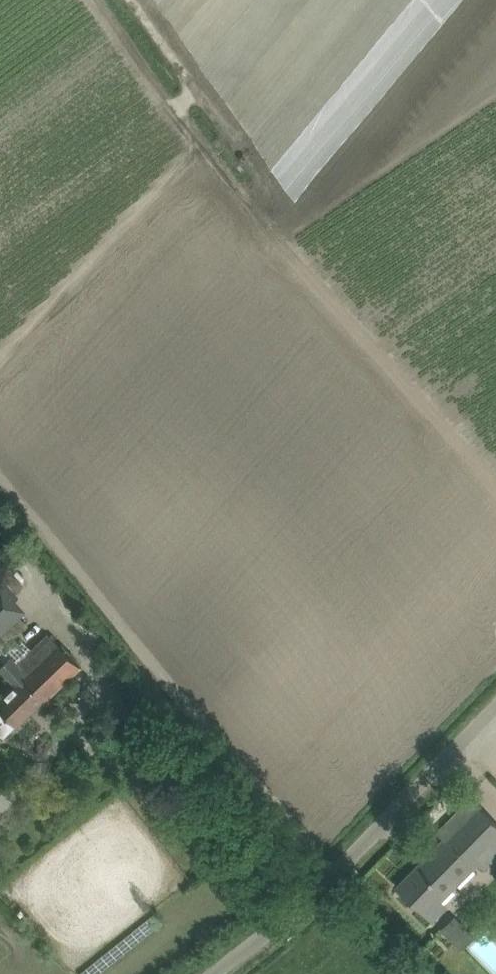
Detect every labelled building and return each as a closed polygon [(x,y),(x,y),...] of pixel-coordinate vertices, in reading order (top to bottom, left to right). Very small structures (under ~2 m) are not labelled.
[(28,623),(21,616),(13,607),(19,600),(14,595),(24,585),(7,566),(0,572),(0,649),(28,623)] [(18,661),(11,653),(5,659),(43,698),(45,700),(80,666),(66,651),(47,631),(18,661)] [(43,698),(5,659),(0,664),(0,669),(13,682),(0,695),(0,733),(3,737),(43,698)] [(436,896),(475,858),(484,867),(495,855),(495,824),(471,799),(439,831),(445,838),(397,886),(432,920),(446,906),(436,896)] [(459,918),(471,940),(485,932),(474,910),(459,918)]
